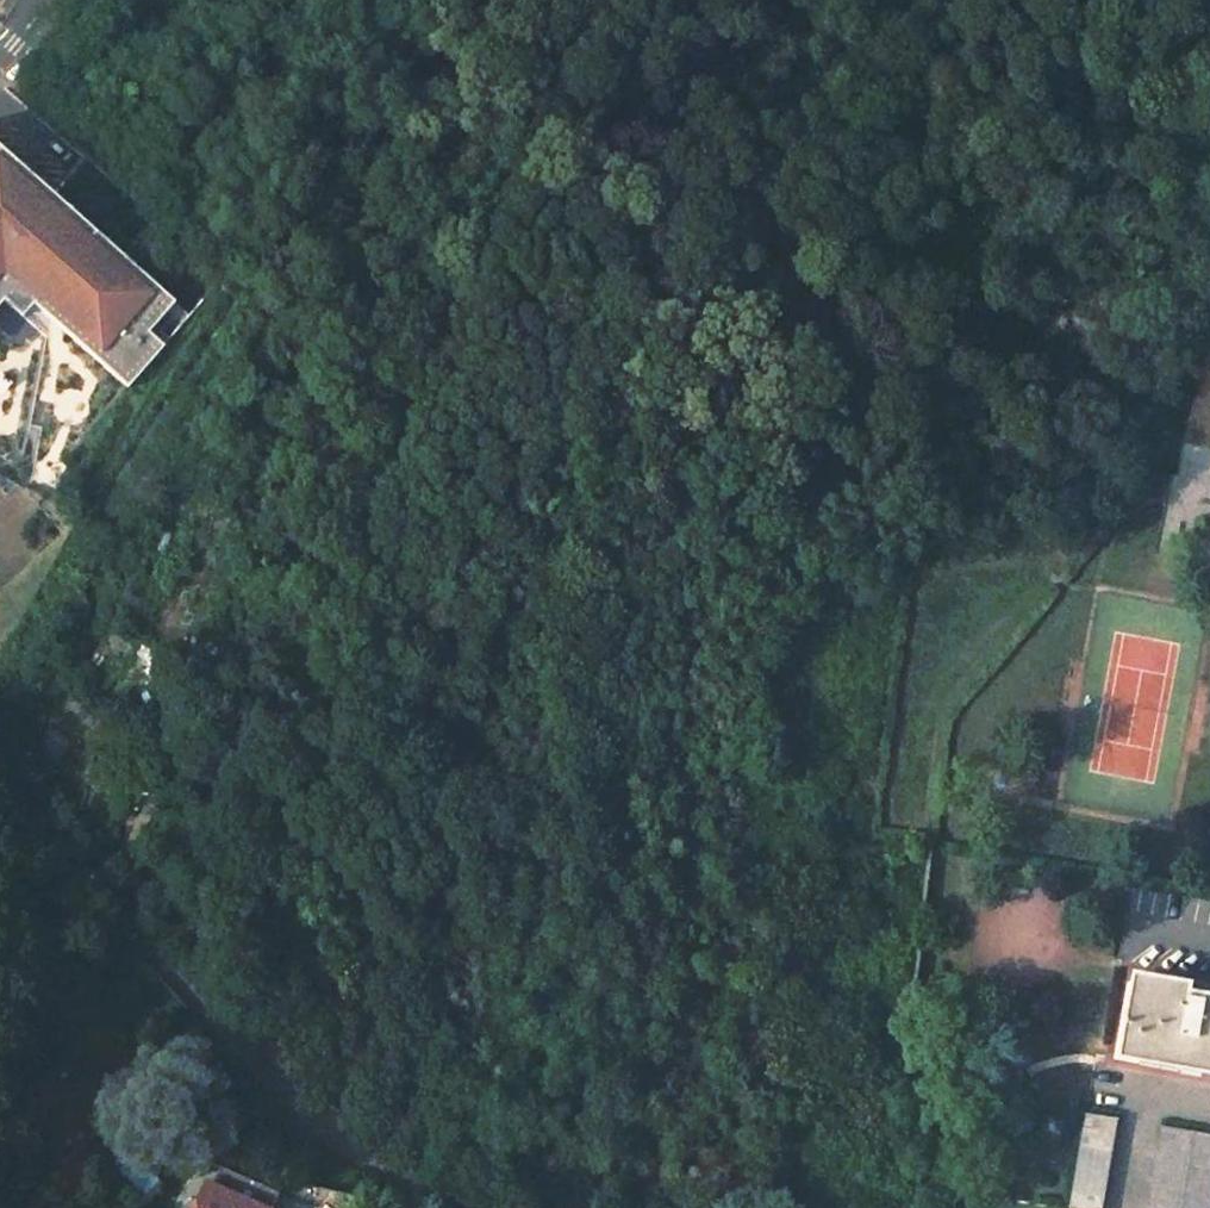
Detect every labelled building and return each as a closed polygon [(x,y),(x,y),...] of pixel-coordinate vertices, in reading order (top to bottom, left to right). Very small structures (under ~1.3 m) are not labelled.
[(0,149),(0,305),(4,301),(21,316),(31,304),(130,386),(163,349),(147,334),(176,301),(0,149)] [(1125,985),(1112,1061),(1171,1071),(1209,1078),(1209,1000),(1190,997),(1191,990),(1183,988),(1184,987),(1150,981),(1149,990),(1125,985)] [(1116,1122),(1084,1117),(1067,1207),(1101,1207),(1116,1122)] [(1164,1129),(1149,1207),(1209,1207),(1209,1137),(1164,1129)] [(242,1183),(239,1197),(265,1202),(268,1188),(242,1183)] [(203,1194),(198,1207),(239,1207),(203,1194)]
